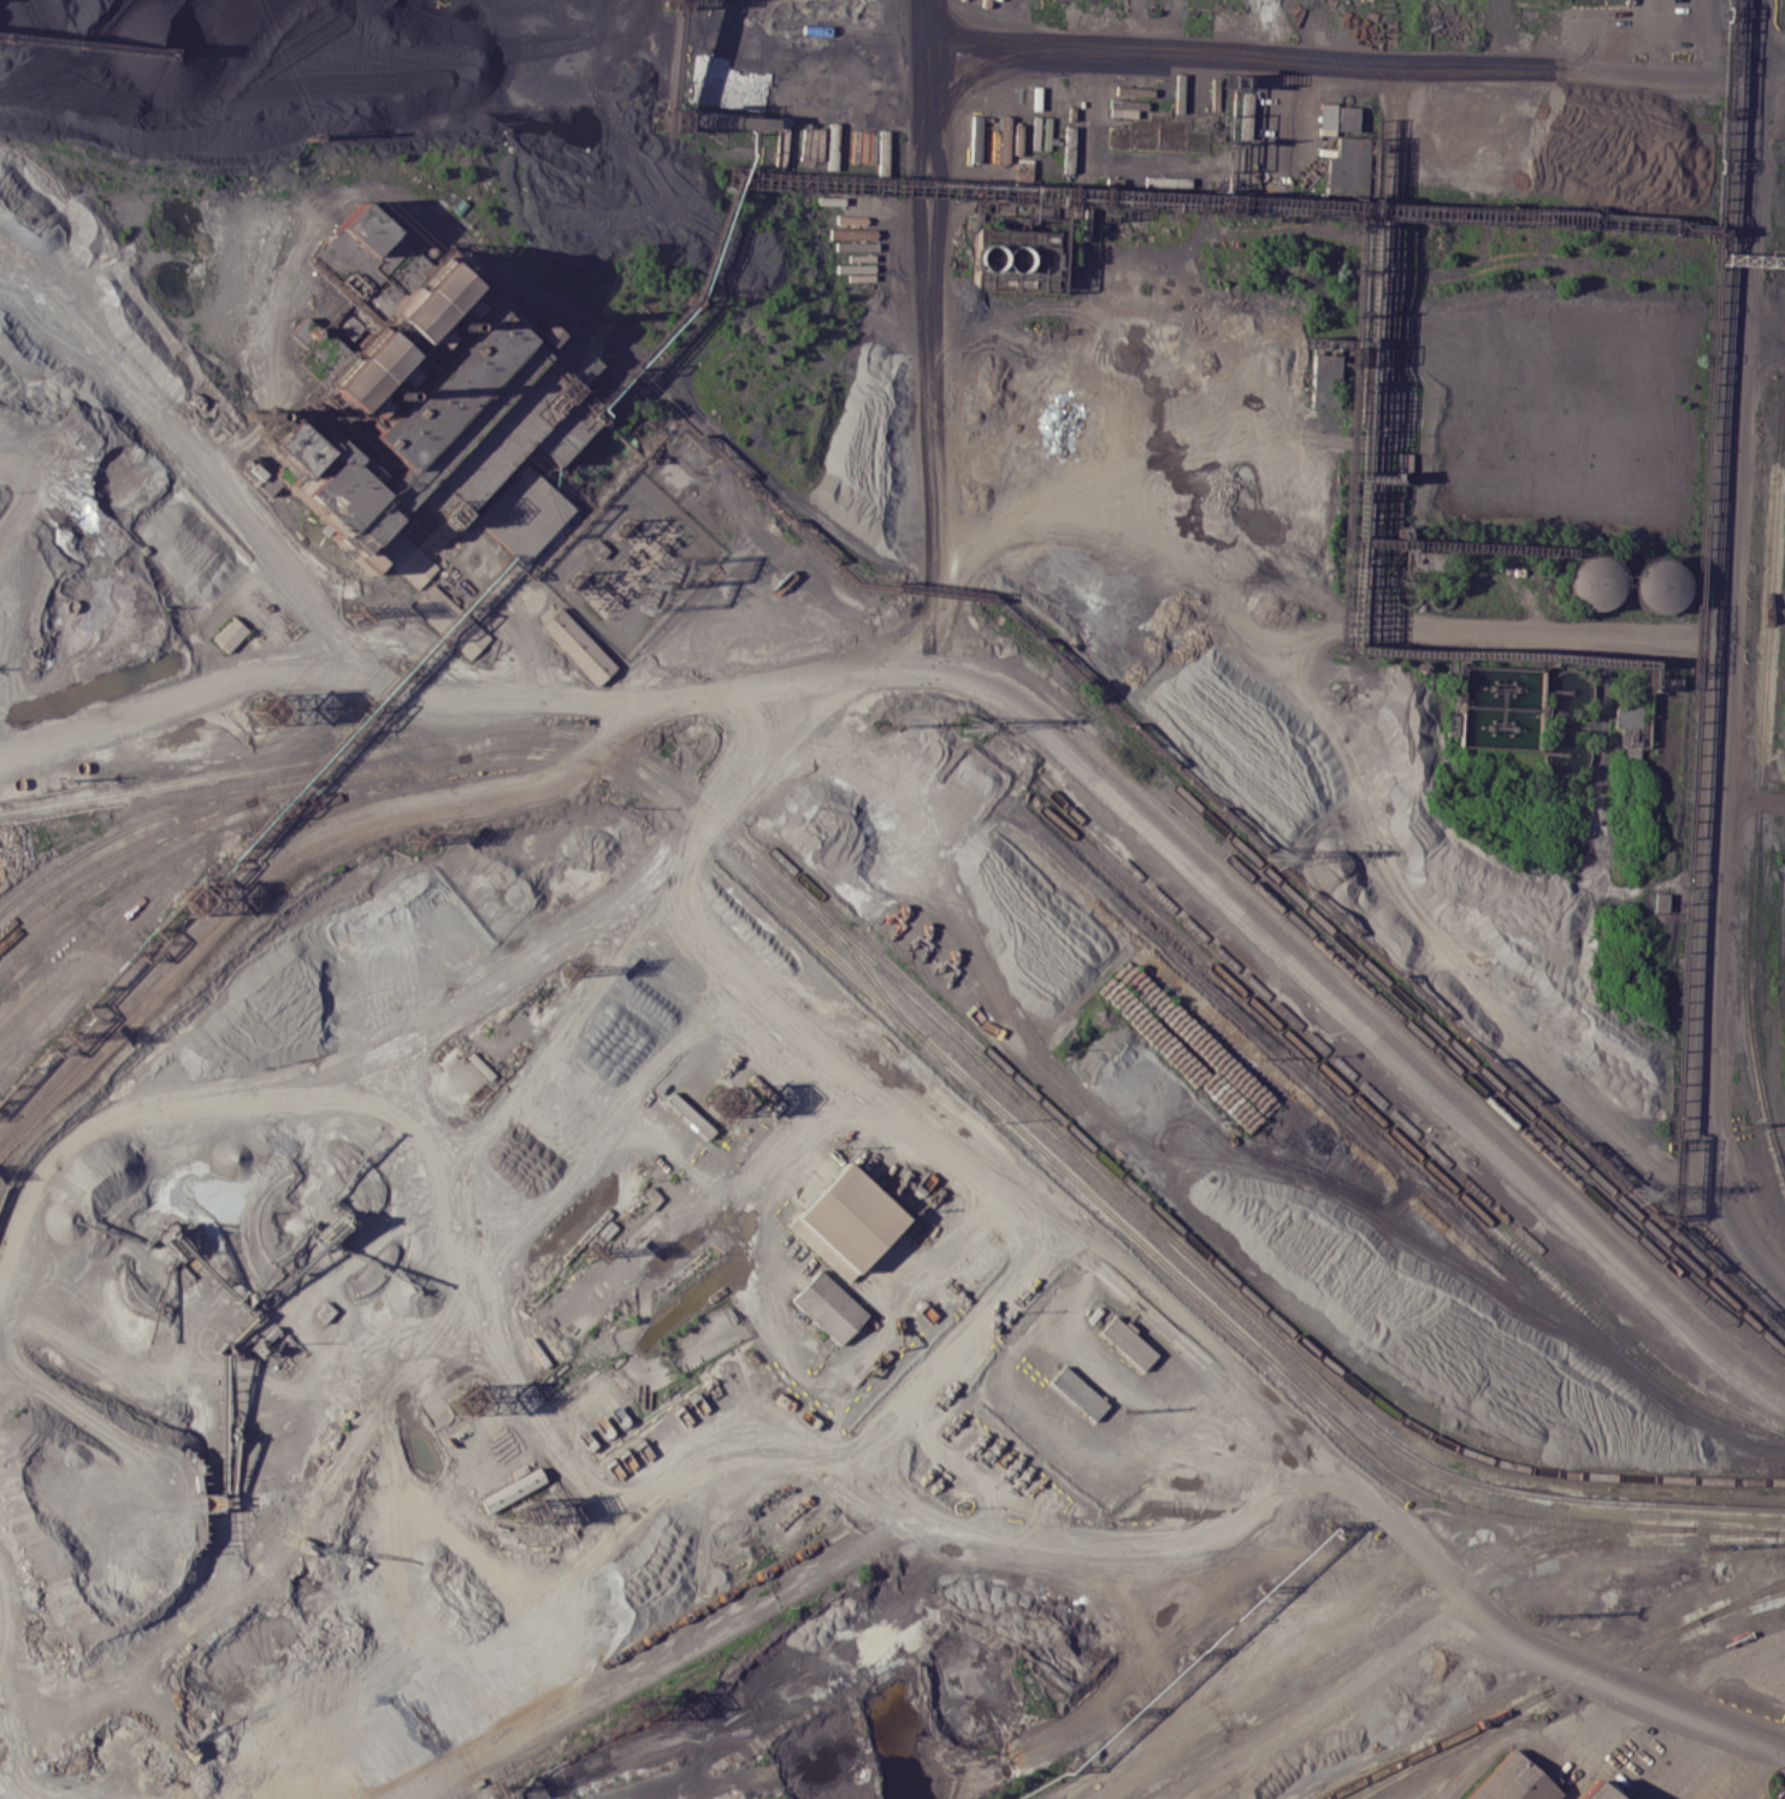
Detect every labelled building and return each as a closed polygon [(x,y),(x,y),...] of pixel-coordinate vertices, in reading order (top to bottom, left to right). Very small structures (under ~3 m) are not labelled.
[(1319,103),(1318,134),(1334,134),(1335,104),(1319,103)] [(1357,131),(1357,107),(1337,106),(1337,131),(1357,131)] [(970,161),(979,161),(980,133),(971,132),(970,161)] [(531,330),(537,324),(467,177),(463,172),(460,176),(531,330)] [(360,201),(404,241),(356,296),(312,256),(360,201)] [(970,285),(973,229),(1056,232),(1053,289),(970,285)] [(403,342),(374,314),(428,258),(457,284),(403,342)] [(361,435),(484,306),(520,341),(397,470),(361,435)] [(572,318),(607,352),(575,385),(539,353),(572,318)] [(539,322),(551,332),(539,346),(527,334),(531,330),(537,324),(539,322)] [(315,387),(368,329),(398,356),(344,413),(315,387)] [(1338,355),(1312,354),(1311,405),(1337,406),(1338,355)] [(294,492),(336,454),(373,495),(331,533),(294,492)] [(1410,454),(1398,454),(1396,481),(1408,481),(1410,454)] [(474,519),(526,462),(574,507),(524,564),(474,519)] [(437,567),(390,523),(369,545),(393,567),(393,568),(416,589),(437,567)] [(1566,605),(1616,607),(1618,559),(1567,557),(1566,605)] [(1683,611),(1683,562),(1633,561),(1632,610),(1683,611)] [(410,606),(430,584),(489,635),(469,657),(410,606)] [(560,606),(617,666),(597,685),(539,625),(560,606)] [(231,613),(250,630),(229,655),(209,638),(231,613)] [(848,1282),(907,1218),(846,1161),(787,1225),(848,1282)] [(822,1266),(868,1311),(835,1344),(790,1298),(822,1266)] [(1155,1356),(1114,1315),(1099,1331),(1140,1371),(1155,1356)] [(1048,1381),(1092,1421),(1107,1405),(1063,1365),(1048,1381)] [(481,1498),(539,1465),(548,1480),(490,1512),(481,1498)] [(1555,1788),(1545,1798),(1466,1798),(1514,1748),(1555,1788)] [(1595,1776),(1619,1798),(1574,1798),(1595,1776)]
